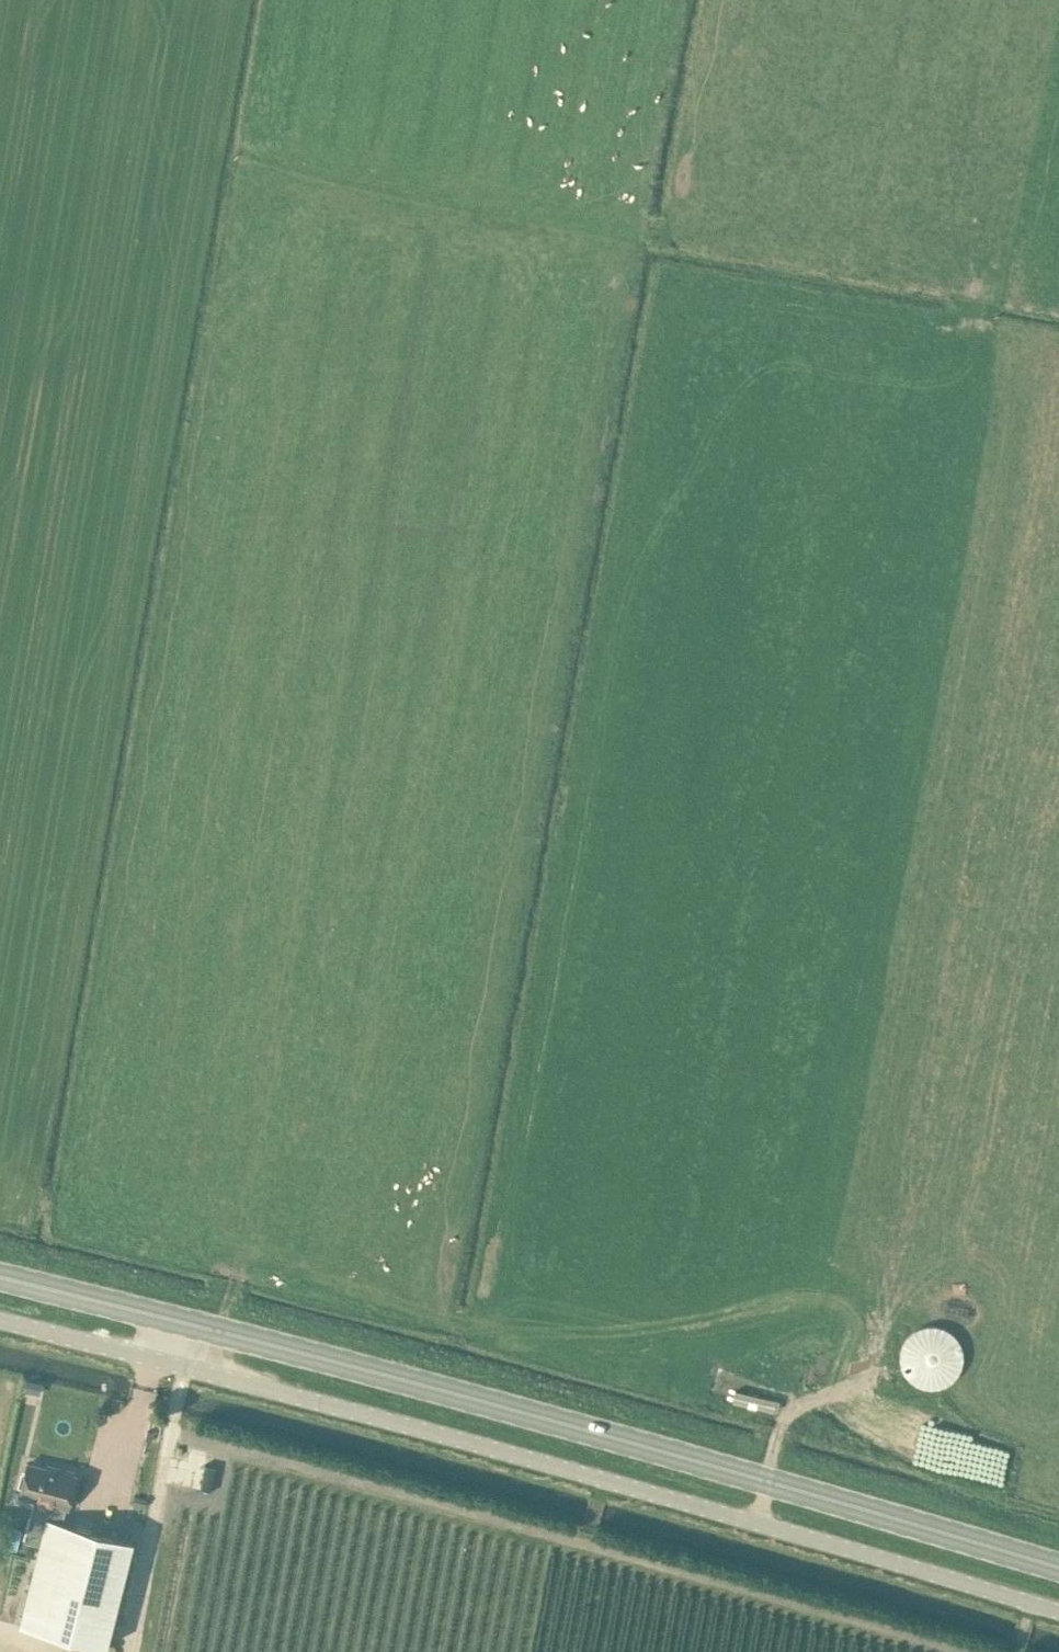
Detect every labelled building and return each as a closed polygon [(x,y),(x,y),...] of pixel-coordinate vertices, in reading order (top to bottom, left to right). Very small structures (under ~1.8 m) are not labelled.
[(934,1387),(942,1386),(944,1385),(950,1381),(955,1377),(959,1369),(961,1362),(962,1355),(960,1348),(958,1342),(953,1336),(947,1331),(941,1329),(935,1328),(928,1328),(920,1330),(912,1334),(906,1341),(902,1349),(901,1355),(902,1363),(904,1370),(906,1374),(910,1379),(917,1384),(926,1387),(934,1387)] [(62,1521),(66,1507),(68,1508),(76,1476),(72,1475),(74,1471),(58,1467),(57,1471),(28,1463),(20,1496),(52,1504),(48,1517),(62,1521)] [(134,1541),(46,1518),(18,1626),(107,1649),(134,1541)]
